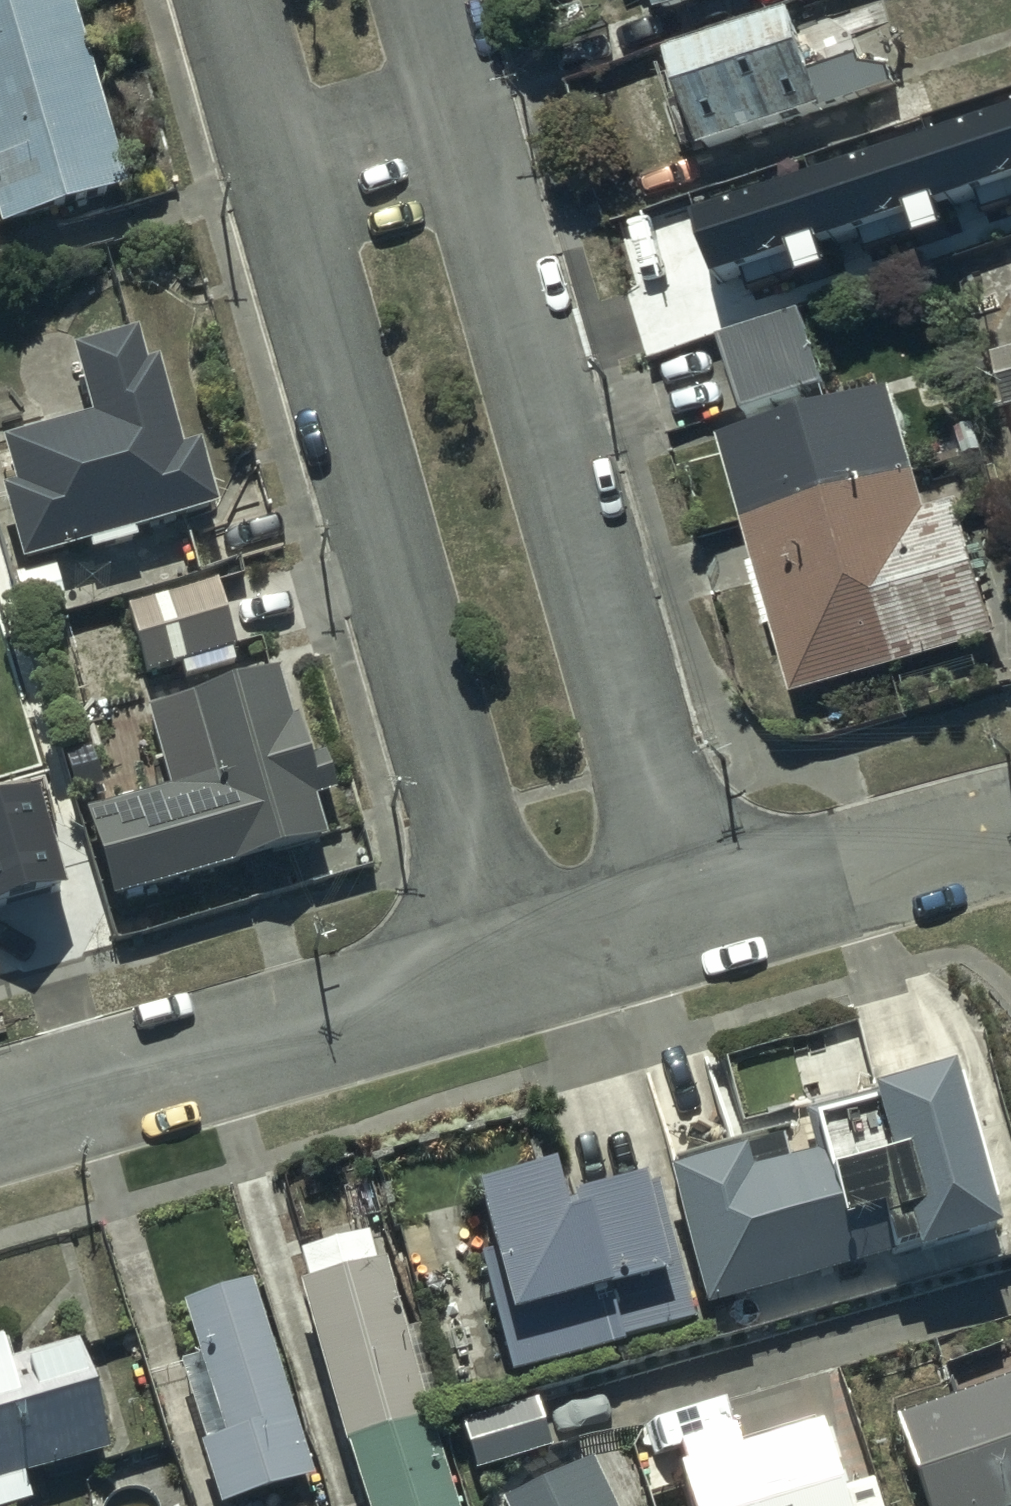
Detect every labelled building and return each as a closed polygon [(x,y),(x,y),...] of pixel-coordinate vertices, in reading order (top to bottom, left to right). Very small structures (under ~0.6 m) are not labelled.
[(2,220),(127,183),(72,0),(0,0),(0,212),(2,220)] [(652,16),(706,0),(647,0),(652,16)] [(818,116),(788,25),(664,66),(694,157),(818,116)] [(696,212),(720,283),(749,273),(754,287),(836,260),(831,246),(861,236),(866,249),(949,221),(945,209),(981,196),(986,211),(1010,202),(1010,105),(696,212)] [(742,414),(821,388),(796,313),(717,340),(742,414)] [(144,326),(76,341),(95,409),(8,433),(20,477),(6,481),(27,557),(94,539),(97,548),(143,535),(140,526),(220,505),(203,441),(186,446),(161,354),(152,357),(144,326)] [(993,355),(1005,412),(1010,411),(1010,351),(993,355)] [(962,475),(914,489),(886,392),(720,439),(793,695),(993,638),(956,508),(971,504),(962,475)] [(54,565),(12,575),(24,622),(66,611),(54,565)] [(126,599),(146,669),(233,644),(213,574),(126,599)] [(277,676),(144,712),(165,789),(83,812),(109,905),(322,845),(309,800),(328,795),(318,760),(302,765),(277,676)] [(0,803),(0,903),(62,885),(36,793),(0,803)] [(866,1112),(657,1175),(699,1314),(901,1254),(903,1259),(986,1234),(939,1077),(862,1100),(866,1112)] [(539,1176),(461,1199),(479,1261),(472,1263),(506,1378),(618,1345),(616,1340),(691,1318),(652,1186),(635,1191),(632,1183),(564,1203),(568,1216),(552,1220),(539,1176)] [(292,1254),(302,1285),(293,1288),(360,1505),(460,1505),(384,1260),(374,1263),(364,1232),(292,1254)] [(176,1305),(194,1359),(175,1365),(199,1443),(194,1444),(214,1505),(221,1505),(310,1478),(248,1282),(176,1305)] [(29,1504),(21,1478),(103,1455),(72,1346),(5,1365),(0,1349),(0,1505),(20,1505),(29,1504)] [(887,1421),(916,1505),(1010,1505),(1010,1378),(887,1421)] [(533,1401),(455,1425),(470,1472),(548,1449),(533,1401)] [(668,1473),(677,1505),(829,1505),(808,1433),(668,1473)] [(586,1459),(496,1505),(497,1505),(612,1505),(586,1459)]
